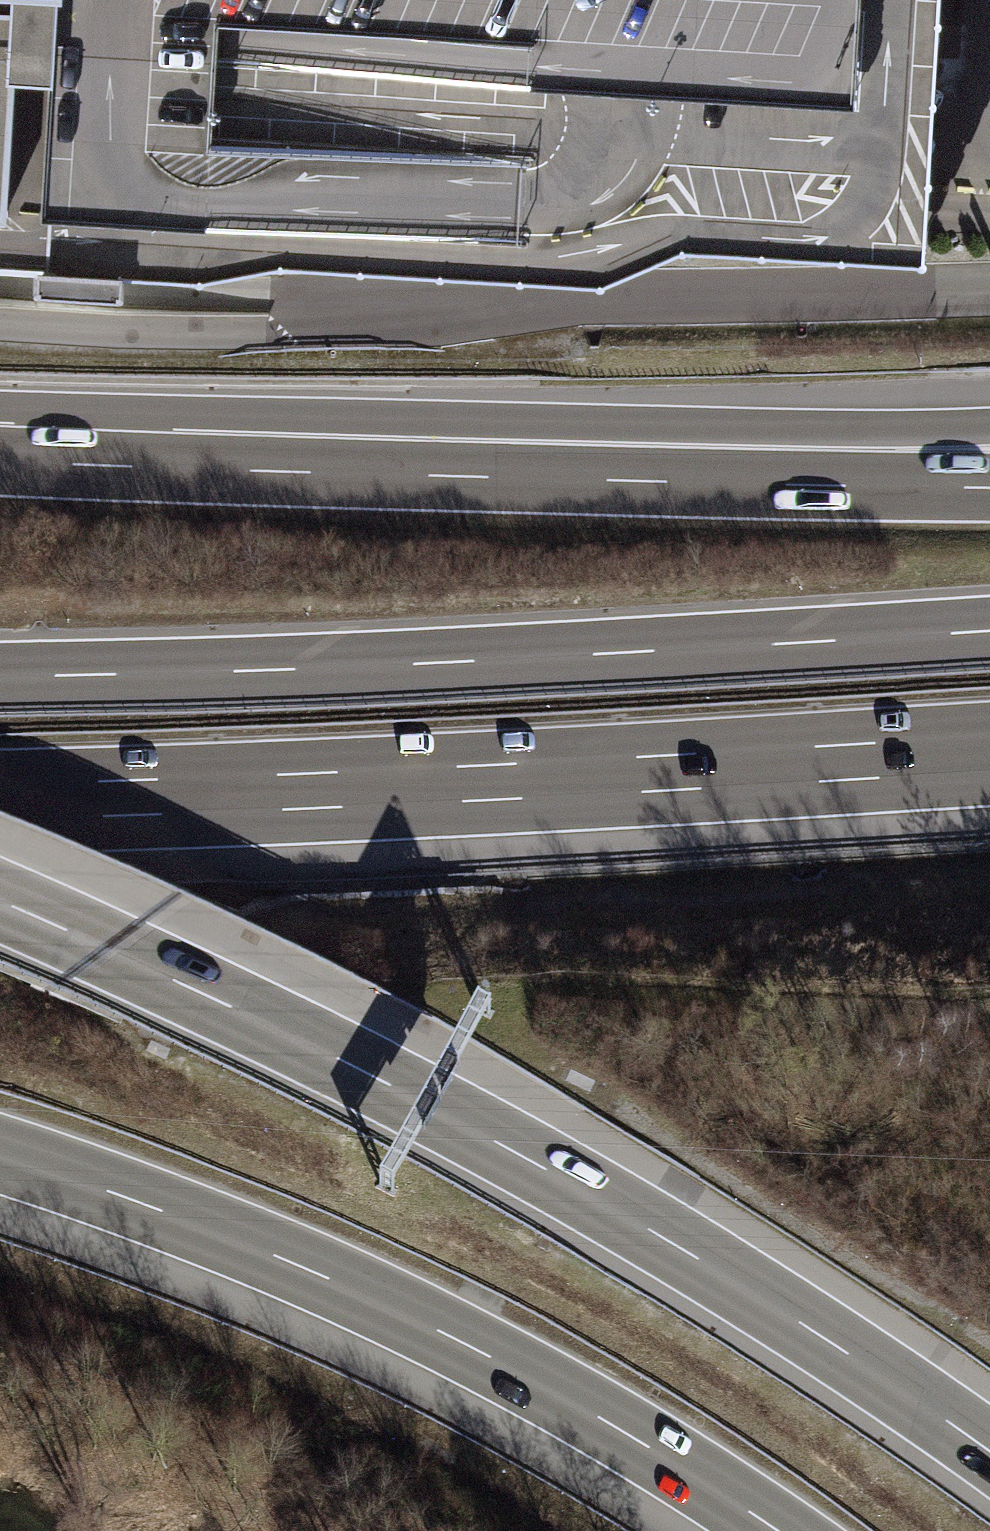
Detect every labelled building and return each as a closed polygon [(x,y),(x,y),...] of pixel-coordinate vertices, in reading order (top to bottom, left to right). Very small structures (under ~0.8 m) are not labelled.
[(197,282),(282,266),(601,285),(683,250),(923,264),(926,210),(941,0),(56,0),(56,1),(46,188),(0,185),(0,270),(197,282)] [(46,188),(56,1),(56,0),(0,0),(0,185),(46,188)]
